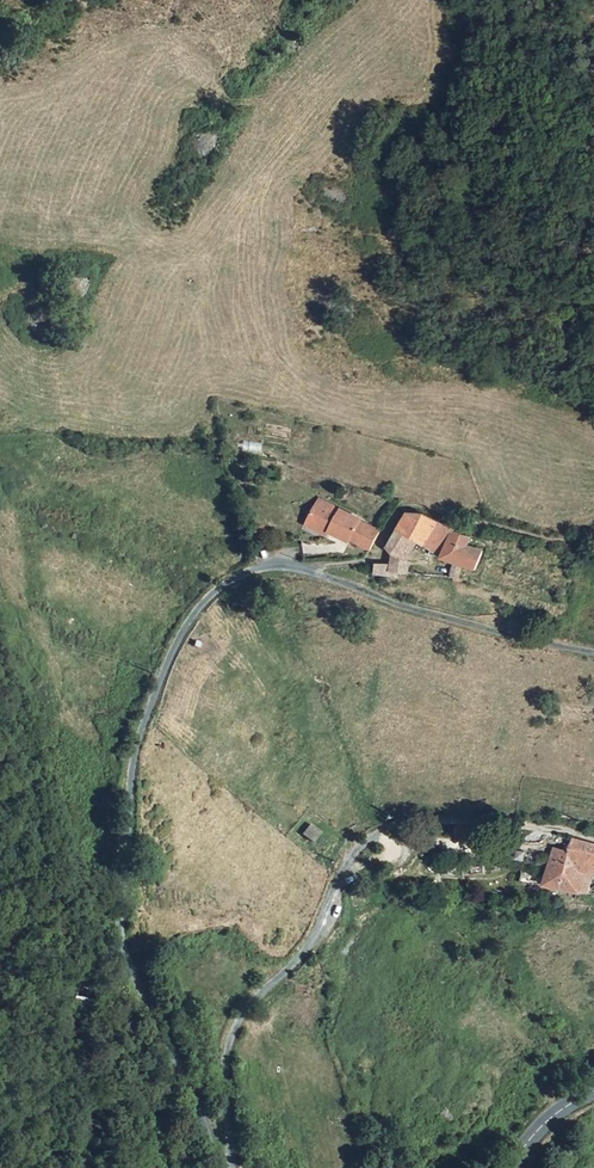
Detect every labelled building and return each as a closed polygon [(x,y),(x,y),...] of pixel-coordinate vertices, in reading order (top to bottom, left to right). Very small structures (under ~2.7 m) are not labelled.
[(351,538),(361,543),(369,529),(359,524),(361,520),(319,499),(308,520),(331,532),(349,541),(351,538)] [(453,533),(454,531),(419,517),(406,513),(398,531),(416,542),(425,547),(433,534),(450,541),(442,558),(456,564),(463,566),(474,570),(483,552),(468,548),(470,538),(453,533)] [(331,532),(308,520),(306,524),(328,536),(331,532)] [(370,548),(378,534),(369,529),(361,543),(370,548)] [(407,556),(416,542),(398,531),(389,548),(399,556),(407,556)] [(427,547),(442,558),(450,541),(433,534),(425,547),(427,547)] [(392,570),(393,564),(376,563),(376,567),(375,573),(391,575),(392,570)] [(393,564),(392,570),(410,573),(411,566),(397,564),(393,564)] [(460,579),(463,566),(456,564),(455,571),(452,571),(452,578),(460,579)] [(573,840),(568,853),(571,854),(568,864),(574,864),(575,859),(585,861),(583,866),(587,873),(593,874),(593,845),(573,840)] [(590,895),(592,886),(583,885),(587,873),(583,866),(585,861),(575,859),(574,864),(568,864),(571,854),(568,853),(554,851),(544,888),(572,892),(590,895)] [(593,880),(593,874),(587,873),(583,885),(592,886),(593,880)]
